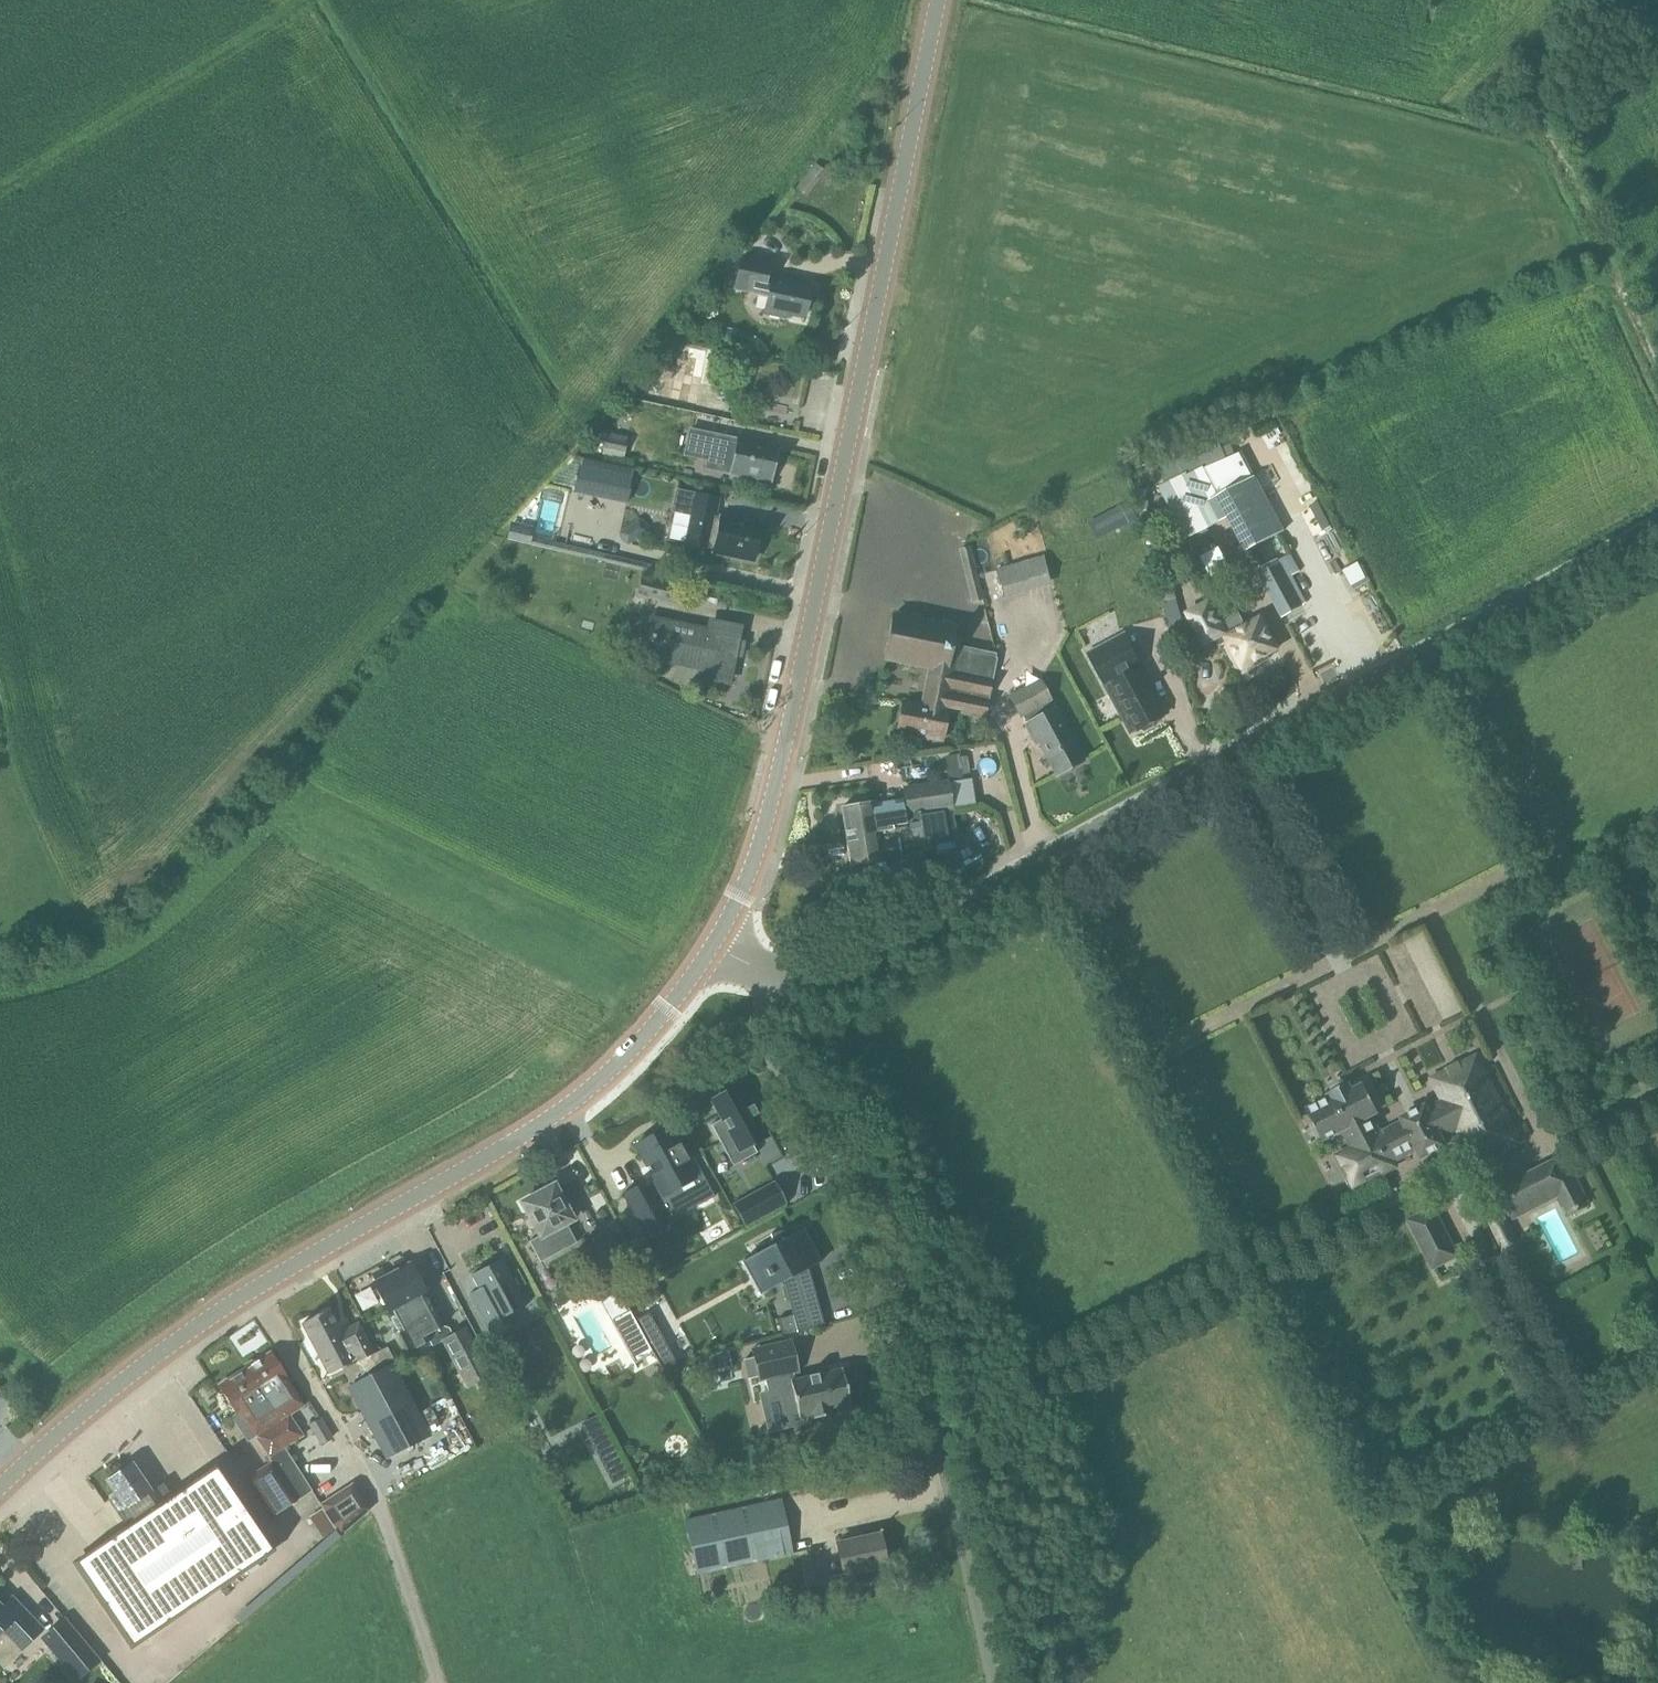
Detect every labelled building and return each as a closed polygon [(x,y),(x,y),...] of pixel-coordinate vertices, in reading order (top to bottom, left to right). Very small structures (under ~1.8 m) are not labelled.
[(734,269),(729,291),(769,298),(766,313),(784,317),(785,313),(804,317),(810,288),(790,284),(791,282),(748,273),(748,271),(734,269)] [(770,480),(771,476),(774,475),(775,466),(773,464),(776,449),(740,441),(738,448),(733,447),(734,440),(692,432),(687,456),(709,461),(710,454),(736,459),(733,473),(770,480)] [(624,459),(629,437),(607,433),(602,456),(624,459)] [(1228,458),(1202,469),(1188,442),(1153,460),(1166,485),(1163,487),(1187,541),(1206,531),(1228,519),(1246,553),(1285,531),(1256,476),(1255,477),(1242,451),(1227,458),(1228,458)] [(633,477),(580,465),(574,493),(628,504),(633,477)] [(753,560),(760,526),(722,519),(722,518),(716,517),(721,497),(695,492),(695,493),(676,489),(672,512),(690,516),(685,544),(716,550),(715,553),(753,560)] [(1098,540),(1139,520),(1129,502),(1089,523),(1098,540)] [(1311,507),(1323,530),(1331,526),(1318,503),(1311,507)] [(972,601),(983,598),(971,547),(960,550),(972,601)] [(996,592),(1044,583),(1039,557),(991,567),(996,592)] [(1305,608),(1278,558),(1256,570),(1283,619),(1305,608)] [(1186,615),(1204,647),(1215,641),(1219,647),(1228,642),(1243,669),(1255,662),(1257,666),(1270,659),(1267,655),(1278,649),(1261,618),(1246,626),(1238,611),(1218,622),(1208,603),(1186,615)] [(904,703),(899,731),(942,740),(947,712),(985,719),(997,657),(956,650),(958,642),(953,641),(955,628),(893,617),(884,657),(931,667),(924,707),(904,703)] [(728,682),(740,629),(711,623),(709,631),(652,618),(644,656),(701,669),(700,676),(728,682)] [(1125,635),(1089,654),(1108,688),(1109,687),(1124,716),(1123,717),(1132,733),(1139,729),(1139,731),(1141,730),(1145,732),(1155,727),(1155,722),(1164,718),(1147,686),(1147,687),(1139,672),(1144,669),(1125,635)] [(1057,776),(1084,761),(1055,709),(1056,708),(1040,679),(1008,696),(1021,719),(1023,717),(1026,725),(1034,739),(1036,738),(1057,776)] [(970,767),(994,767),(994,749),(971,749),(970,767)] [(938,773),(951,772),(951,756),(937,756),(938,773)] [(948,779),(902,787),(912,847),(935,842),(931,814),(953,810),(948,779)] [(846,837),(879,833),(878,824),(896,821),(893,801),(841,809),(846,837)] [(879,833),(846,837),(850,867),(851,867),(853,883),(876,879),(873,863),(884,861),(883,860),(902,857),(899,837),(880,840),(879,833)] [(1587,1028),(1635,1005),(1613,961),(1608,963),(1587,918),(1544,938),(1587,1028)] [(1324,1140),(1347,1128),(1356,1146),(1350,1149),(1367,1182),(1389,1171),(1386,1165),(1419,1149),(1423,1157),(1447,1145),(1440,1132),(1455,1124),(1469,1151),(1499,1136),(1506,1150),(1522,1142),(1478,1055),(1432,1078),(1444,1101),(1428,1109),(1427,1106),(1403,1118),(1407,1126),(1384,1139),(1372,1115),(1379,1112),(1377,1107),(1381,1105),(1372,1087),(1367,1089),(1365,1084),(1353,1090),(1349,1083),(1329,1094),(1331,1098),(1308,1109),(1324,1140)] [(722,1119),(711,1125),(733,1166),(757,1153),(751,1142),(766,1134),(756,1115),(758,1114),(753,1105),(751,1106),(741,1088),(713,1102),(722,1119)] [(649,1180),(622,1195),(644,1235),(646,1234),(646,1233),(685,1211),(679,1199),(706,1184),(713,1197),(715,1196),(693,1157),(685,1161),(671,1135),(667,1128),(647,1139),(636,1145),(656,1180),(651,1183),(649,1180)] [(1564,1155),(1497,1188),(1512,1217),(1527,1210),(1523,1201),(1556,1185),(1570,1214),(1589,1205),(1574,1175),(1564,1155)] [(745,1227),(787,1204),(774,1181),(732,1204),(745,1227)] [(541,1237),(531,1243),(542,1263),(577,1243),(566,1223),(572,1220),(554,1186),(522,1203),(541,1237)] [(1476,1200),(1504,1256),(1522,1247),(1494,1191),(1476,1200)] [(1406,1218),(1431,1272),(1459,1259),(1434,1205),(1406,1218)] [(776,1249),(762,1254),(776,1288),(785,1285),(788,1292),(814,1281),(809,1269),(823,1263),(809,1229),(801,1233),(798,1226),(771,1237),(776,1249)] [(493,1338),(518,1325),(511,1313),(527,1305),(518,1288),(526,1284),(518,1269),(510,1273),(502,1258),(471,1275),(479,1289),(469,1294),(493,1338)] [(450,1329),(442,1326),(428,1298),(411,1264),(373,1283),(390,1316),(392,1315),(395,1321),(410,1313),(415,1324),(404,1329),(415,1350),(430,1342),(431,1345),(441,1340),(467,1390),(492,1377),(466,1327),(453,1334),(450,1329)] [(654,1352),(636,1320),(627,1303),(619,1289),(600,1300),(611,1321),(612,1321),(635,1362),(637,1361),(654,1352)] [(820,1310),(780,1321),(784,1337),(798,1333),(798,1335),(825,1328),(820,1310)] [(357,1325),(341,1334),(329,1312),(316,1319),(313,1316),(306,1319),(306,1323),(303,1325),(321,1357),(322,1357),(331,1373),(344,1367),(372,1352),(357,1325)] [(636,1320),(662,1367),(664,1372),(678,1365),(676,1362),(676,1363),(675,1360),(658,1329),(647,1335),(638,1319),(636,1320)] [(754,1358),(744,1361),(748,1378),(758,1376),(759,1381),(765,1380),(768,1393),(761,1395),(770,1430),(788,1426),(787,1420),(800,1418),(811,1415),(812,1419),(833,1414),(832,1410),(846,1407),(845,1405),(850,1404),(842,1371),(838,1372),(837,1370),(807,1377),(792,1381),(791,1374),(799,1372),(791,1340),(764,1346),(766,1356),(754,1358)] [(698,1359),(701,1374),(732,1367),(728,1350),(698,1359)] [(247,1369),(293,1441),(302,1436),(288,1415),(303,1406),(271,1354),(247,1369)] [(392,1363),(347,1387),(386,1461),(432,1437),(392,1363)] [(247,1369),(219,1387),(236,1414),(241,1412),(271,1460),(286,1450),(284,1447),(293,1441),(247,1369)] [(271,1460),(243,1478),(270,1518),(312,1492),(286,1450),(271,1460)] [(131,1465),(108,1481),(123,1502),(115,1508),(125,1523),(129,1520),(133,1525),(141,1519),(142,1518),(160,1506),(150,1492),(131,1465)] [(129,1528),(76,1563),(132,1646),(272,1551),(216,1468),(160,1506),(142,1518),(141,1519),(133,1525),(129,1528)] [(336,1530),(368,1509),(352,1483),(319,1504),(323,1510),(336,1530)] [(793,1554),(781,1499),(686,1520),(697,1574),(793,1554)] [(336,1530),(323,1510),(311,1517),(327,1541),(338,1534),(336,1530)] [(883,1567),(886,1566),(879,1535),(837,1545),(844,1576),(848,1574),(850,1581),(859,1582),(860,1586),(877,1582),(884,1573),(883,1567)] [(4,1667),(42,1631),(15,1603),(5,1613),(0,1607),(0,1663),(4,1667)] [(101,1661),(65,1618),(41,1638),(77,1681),(101,1661)]
